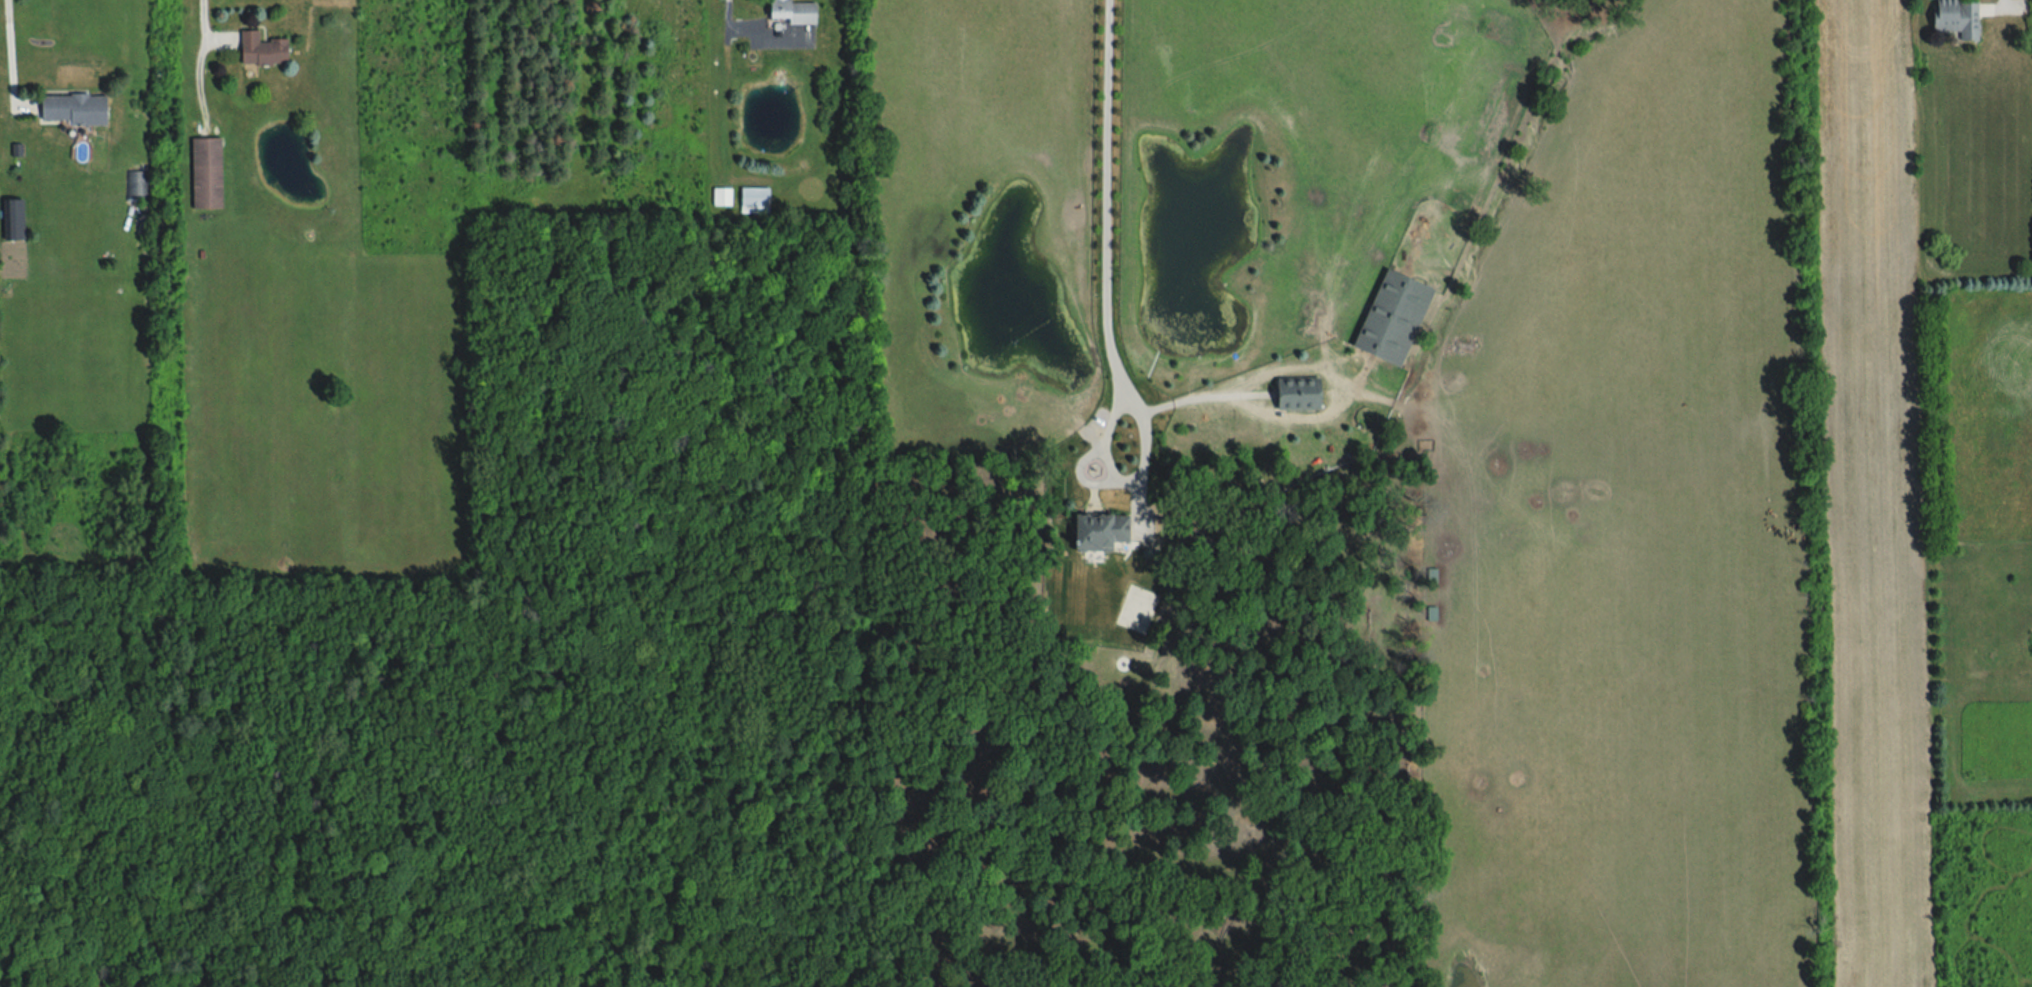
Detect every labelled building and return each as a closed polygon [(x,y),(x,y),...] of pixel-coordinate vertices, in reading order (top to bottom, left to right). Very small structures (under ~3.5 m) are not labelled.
[(813,25),(812,2),(790,3),(790,0),(762,0),(763,21),(782,20),(783,26),(813,25)] [(1927,32),(1952,32),(1952,40),(1973,40),(1974,0),(1928,0),(1927,32)] [(284,63),(283,38),(256,39),(256,30),(235,30),(236,64),(284,63)] [(48,96),(49,118),(65,117),(65,121),(99,121),(99,95),(48,96)] [(188,210),(216,210),(216,137),(188,137),(188,210)] [(715,189),(715,208),(733,207),(732,189),(715,189)] [(769,189),(744,190),(745,214),(770,214),(769,189)] [(1397,368),(1428,289),(1378,269),(1347,348),(1397,368)] [(1124,515),(1084,515),(1085,528),(1066,528),(1067,552),(1125,550),(1124,515)] [(1168,596),(1129,585),(1117,625),(1157,637),(1168,596)]
